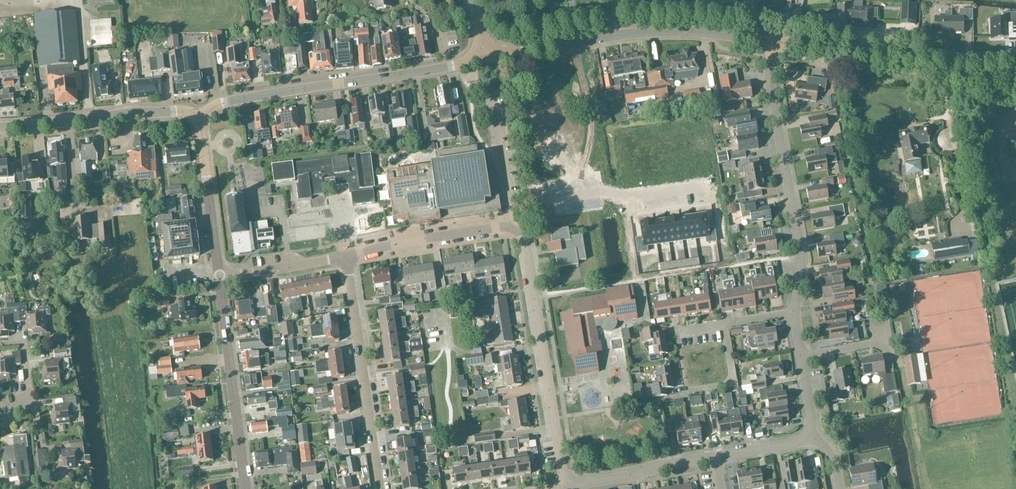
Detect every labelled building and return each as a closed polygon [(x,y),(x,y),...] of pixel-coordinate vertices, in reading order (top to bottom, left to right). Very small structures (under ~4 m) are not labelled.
[(261,17),(262,26),(271,25),(278,23),(275,0),(267,0),(270,16),(261,17)] [(313,23),(312,11),(313,10),(312,1),(317,1),(317,0),(288,0),(289,7),(297,7),(299,24),(313,23)] [(392,8),(391,0),(374,0),(375,10),(392,8)] [(916,4),(901,3),(900,25),(915,26),(916,4)] [(850,29),(872,29),(872,19),(877,19),(878,9),(851,9),(851,7),(838,7),(837,28),(850,29)] [(935,33),(963,33),(963,21),(973,21),(973,10),(959,10),(960,18),(952,18),(952,12),(945,12),(945,18),(935,18),(935,33)] [(80,64),(75,11),(35,15),(39,68),(46,67),(48,92),(55,91),(56,105),(77,104),(76,92),(83,92),(82,74),(74,75),(73,65),(80,64)] [(92,47),(102,46),(120,45),(119,28),(111,29),(111,20),(91,21),(92,47)] [(1005,38),(1005,35),(1009,35),(1009,40),(1015,40),(1015,25),(1009,25),(1009,21),(1005,21),(1005,20),(991,21),(991,39),(1005,38)] [(431,55),(426,27),(421,28),(415,29),(419,57),(431,55)] [(360,68),(371,67),(369,47),(367,47),(366,39),(369,39),(368,30),(355,31),(355,40),(359,39),(360,43),(358,43),(359,47),(358,47),(360,68)] [(224,53),(222,32),(212,32),(214,54),(224,53)] [(398,34),(402,60),(418,57),(415,41),(405,43),(403,33),(398,34)] [(322,71),(320,42),(319,34),(311,35),(312,42),(314,43),(316,55),(309,56),(311,72),(322,71)] [(179,48),(178,36),(168,37),(169,50),(171,70),(175,97),(203,93),(201,75),(188,76),(188,73),(194,72),(192,51),(179,53),(178,48),(179,48)] [(295,37),(296,44),(297,54),(299,71),(307,70),(303,36),(295,37)] [(382,65),(382,64),(379,37),(374,38),(375,48),(371,49),(373,66),(382,65)] [(382,40),(386,63),(393,62),(395,64),(399,63),(400,60),(401,60),(397,37),(382,40)] [(322,71),(334,70),(332,53),(326,54),(324,42),(320,42),(322,71)] [(297,54),(296,44),(283,46),(284,56),(297,54)] [(334,48),(336,70),(354,68),(352,46),(334,48)] [(234,83),(251,81),(249,63),(241,64),(239,48),(227,50),(229,66),(232,66),(234,83)] [(279,60),(278,51),(261,53),(261,49),(249,50),(251,61),(256,61),(256,57),(261,57),(263,75),(280,73),(279,60)] [(169,50),(152,52),(153,59),(149,59),(151,73),(171,70),(169,50)] [(697,78),(699,71),(697,55),(690,56),(689,50),(683,51),(684,57),(670,59),(671,63),(666,64),(667,69),(647,72),(650,89),(646,90),(624,94),(626,104),(635,103),(635,105),(656,101),(655,99),(668,97),(667,89),(674,88),(673,81),(697,78)] [(644,54),(631,56),(634,76),(646,74),(645,66),(646,66),(644,54)] [(629,77),(634,76),(631,56),(620,58),(624,81),(629,80),(629,77)] [(619,82),(624,81),(620,58),(607,60),(609,71),(610,71),(611,76),(604,77),(606,89),(620,87),(619,82)] [(97,99),(113,97),(111,84),(108,84),(105,66),(92,68),(97,99)] [(0,70),(0,80),(18,78),(17,68),(0,70)] [(739,85),(736,71),(726,73),(727,79),(721,80),(726,103),(752,98),(749,83),(739,85)] [(130,101),(141,100),(139,82),(139,78),(132,79),(133,83),(128,83),(130,101)] [(827,80),(813,78),(812,87),(797,85),(795,100),(816,102),(817,92),(825,93),(827,80)] [(21,90),(20,79),(4,80),(4,88),(14,87),(15,90),(21,90)] [(160,80),(139,82),(141,100),(162,97),(160,80)] [(454,107),(451,88),(435,91),(440,121),(452,119),(450,108),(454,107)] [(15,109),(13,97),(9,97),(9,90),(3,91),(3,98),(0,98),(0,111),(15,109)] [(407,117),(404,95),(392,96),(393,107),(389,107),(391,121),(406,119),(405,117),(407,117)] [(386,125),(382,98),(369,100),(371,116),(378,115),(380,126),(386,125)] [(365,130),(361,100),(351,102),(354,125),(358,124),(359,131),(365,130)] [(334,104),(315,106),(317,123),(336,121),(337,129),(345,128),(343,111),(336,112),(334,104)] [(298,128),(295,109),(276,112),(277,123),(278,123),(279,128),(278,128),(278,127),(272,128),(273,139),(279,139),(278,131),(298,128)] [(267,131),(264,114),(255,115),(257,132),(256,132),(258,144),(261,143),(261,141),(265,140),(263,131),(267,131)] [(736,123),(738,137),(756,134),(757,133),(755,119),(741,121),(740,115),(726,117),(727,125),(736,123)] [(470,137),(466,116),(457,118),(460,139),(470,137)] [(813,125),(800,128),(803,141),(821,138),(818,124),(827,123),(826,116),(812,119),(813,125)] [(419,132),(417,117),(407,118),(409,134),(419,132)] [(450,125),(430,128),(432,141),(452,138),(450,125)] [(312,142),(310,126),(301,128),(303,144),(312,142)] [(928,129),(899,134),(901,144),(902,144),(905,163),(907,163),(907,165),(906,165),(908,176),(922,174),(920,162),(919,162),(919,160),(920,160),(918,146),(930,143),(928,129)] [(353,131),(346,132),(347,144),(355,143),(353,131)] [(756,135),(756,134),(738,137),(738,138),(737,138),(739,152),(731,153),(732,161),(746,158),(745,152),(758,150),(756,135)] [(147,148),(146,137),(135,138),(136,152),(128,153),(130,175),(157,172),(154,147),(147,148)] [(98,161),(96,141),(79,142),(81,162),(98,161)] [(50,153),(51,167),(57,166),(58,183),(67,182),(64,148),(61,148),(61,145),(52,146),(53,152),(50,153)] [(190,163),(188,145),(166,148),(168,165),(190,163)] [(256,145),(248,146),(250,161),(258,160),(256,145)] [(478,156),(476,146),(435,153),(437,162),(431,163),(431,167),(387,174),(394,220),(408,218),(409,226),(416,225),(501,212),(495,173),(487,174),(484,155),(478,156)] [(819,158),(806,160),(809,174),(827,170),(824,157),(833,155),(831,149),(818,151),(819,158)] [(353,205),(377,202),(371,155),(355,157),(355,160),(348,161),(347,156),(332,158),(332,159),(293,164),(293,163),(271,166),(274,184),(295,181),(295,178),(298,178),(299,185),(296,185),(298,202),(312,200),(312,197),(324,195),(322,180),(335,179),(336,187),(351,185),(353,205)] [(35,158),(22,159),(24,175),(18,175),(19,184),(37,182),(36,174),(35,158)] [(744,174),(746,181),(764,178),(761,165),(751,167),(750,161),(738,163),(740,175),(744,174)] [(15,179),(14,165),(12,165),(11,166),(7,167),(7,163),(0,163),(0,180),(15,179)] [(92,179),(91,163),(81,164),(82,180),(92,179)] [(757,191),(766,190),(764,178),(746,181),(747,187),(742,188),(743,194),(736,195),(737,201),(758,197),(757,191)] [(822,187),(806,190),(809,203),(828,199),(827,192),(835,191),(833,179),(821,181),(822,187)] [(181,187),(166,189),(167,197),(182,195),(181,187)] [(247,225),(243,196),(227,198),(235,256),(259,252),(259,249),(271,248),(270,241),(274,240),(273,230),(269,231),(267,222),(254,224),(255,225),(247,225)] [(187,216),(193,215),(194,215),(192,197),(183,199),(185,216),(187,216)] [(31,218),(30,199),(21,199),(22,219),(31,218)] [(751,224),(771,220),(769,207),(753,210),(752,203),(740,205),(742,218),(750,217),(751,224)] [(829,214),(811,217),(814,231),(835,227),(833,219),(845,217),(843,206),(828,208),(829,214)] [(194,223),(188,223),(170,226),(169,223),(172,223),(171,216),(158,218),(160,236),(164,236),(167,261),(200,256),(195,222),(194,223)] [(706,217),(693,218),(696,239),(706,238),(707,244),(716,242),(714,228),(708,229),(706,217)] [(680,220),(683,241),(696,239),(693,218),(680,220)] [(111,250),(109,225),(98,225),(98,228),(90,229),(89,219),(73,220),(75,241),(91,240),(100,239),(101,250),(111,250)] [(680,220),(667,222),(670,243),(683,241),(680,220)] [(654,224),(657,245),(670,243),(667,222),(654,224)] [(643,239),(636,240),(638,254),(648,252),(647,246),(657,245),(654,224),(641,225),(643,239)] [(578,262),(586,260),(582,236),(570,238),(568,229),(550,232),(552,244),(556,244),(558,253),(555,253),(557,269),(578,265),(578,262)] [(757,255),(777,251),(775,237),(762,239),(760,230),(746,233),(748,245),(755,244),(757,255)] [(830,243),(817,246),(819,259),(836,255),(835,248),(845,247),(843,234),(829,236),(830,243)] [(962,242),(961,239),(931,244),(934,263),(970,257),(968,241),(962,242)] [(476,280),(474,263),(472,255),(458,258),(461,275),(470,273),(471,281),(476,280)] [(462,283),(461,275),(458,258),(443,260),(446,277),(456,276),(457,283),(462,283)] [(502,259),(488,261),(491,278),(500,276),(501,284),(506,283),(505,275),(502,259)] [(491,278),(488,261),(474,263),(476,280),(486,279),(487,286),(492,286),(491,278)] [(819,272),(821,285),(843,282),(841,274),(850,272),(849,262),(837,264),(837,269),(819,272)] [(432,265),(418,268),(420,285),(430,283),(431,291),(436,290),(432,265)] [(422,292),(420,285),(418,268),(403,270),(406,287),(416,285),(417,293),(422,292)] [(771,278),(763,280),(766,299),(777,298),(774,278),(773,268),(766,269),(768,276),(770,276),(771,278)] [(373,273),(374,286),(384,285),(385,294),(385,297),(392,296),(391,293),(390,284),(391,284),(389,271),(373,273)] [(755,301),(766,299),(763,280),(755,281),(754,278),(757,278),(755,271),(749,272),(750,278),(755,301)] [(744,309),(756,307),(750,278),(745,279),(746,285),(748,285),(749,288),(741,289),(744,309)] [(321,300),(322,308),(323,307),(324,312),(332,310),(331,305),(327,306),(325,293),(332,292),(330,279),(318,282),(320,294),(321,300)] [(733,311),(744,309),(741,289),(733,291),(733,288),(735,287),(734,280),(728,281),(733,311)] [(733,311),(728,281),(723,282),(724,289),(726,289),(726,292),(718,293),(722,313),(733,311)] [(307,296),(320,294),(318,282),(305,284),(307,296)] [(843,282),(821,285),(824,299),(841,296),(842,302),(855,300),(853,288),(844,289),(843,282)] [(307,296),(305,284),(292,286),(297,313),(303,312),(300,298),(307,296)] [(292,314),(297,313),(292,286),(280,289),(282,301),(290,300),(292,314)] [(599,343),(595,322),(613,320),(614,321),(618,321),(618,324),(637,321),(632,287),(606,291),(607,296),(571,302),(573,313),(562,315),(560,317),(561,323),(563,324),(564,324),(568,354),(573,354),(576,376),(599,373),(598,367),(599,365),(597,364),(595,352),(600,352),(602,349),(601,344),(599,343)] [(695,298),(697,313),(711,311),(707,288),(703,289),(704,296),(695,298)] [(697,313),(695,298),(693,290),(689,291),(690,298),(681,300),(683,315),(697,313)] [(670,318),(683,315),(681,300),(672,301),(670,294),(666,295),(670,318)] [(235,302),(236,312),(254,309),(274,307),(272,295),(263,296),(253,300),(235,302)] [(670,318),(666,295),(652,297),(656,320),(670,318)] [(169,306),(168,298),(156,300),(157,308),(169,306)] [(491,316),(508,313),(506,299),(489,301),(490,311),(483,312),(483,317),(491,316)] [(178,307),(170,308),(172,323),(180,322),(179,318),(180,318),(181,321),(181,323),(187,322),(187,320),(196,319),(195,310),(192,310),(191,300),(179,301),(180,308),(178,308),(178,307)] [(414,303),(403,305),(404,312),(415,310),(414,303)] [(823,314),(825,327),(846,324),(845,316),(854,315),(853,303),(840,305),(841,311),(823,314)] [(0,320),(0,338),(9,337),(9,332),(15,332),(14,324),(20,323),(19,305),(19,304),(11,305),(7,305),(7,307),(8,316),(0,317),(1,320),(0,320)] [(26,304),(19,304),(19,305),(20,323),(27,322),(28,331),(34,330),(34,335),(47,333),(46,317),(51,316),(50,309),(39,310),(39,313),(27,314),(26,304)] [(254,310),(236,312),(238,321),(267,317),(266,310),(254,312),(254,310)] [(380,327),(406,323),(405,318),(398,319),(398,320),(394,320),(393,312),(378,314),(380,327)] [(510,328),(508,313),(491,316),(493,325),(485,326),(485,332),(493,331),(510,328)] [(312,333),(338,329),(336,316),(324,318),(325,326),(319,327),(311,328),(312,333)] [(406,323),(380,327),(382,339),(397,337),(396,328),(399,328),(400,329),(406,328),(406,323)] [(852,323),(846,324),(825,327),(827,340),(845,337),(846,343),(859,341),(857,330),(854,330),(852,323)] [(291,324),(280,325),(282,338),(293,336),(291,324)] [(774,345),(777,345),(774,331),(761,333),(760,325),(748,327),(750,337),(747,338),(749,346),(749,347),(749,348),(750,348),(750,349),(751,349),(751,350),(752,350),(753,350),(754,350),(758,350),(758,351),(774,348),(774,345)] [(513,342),(510,328),(493,331),(495,340),(487,341),(488,346),(513,342)] [(742,334),(741,328),(730,329),(731,336),(742,334)] [(338,329),(312,333),(312,338),(326,337),(327,344),(340,342),(338,329)] [(633,330),(623,332),(625,342),(635,340),(633,330)] [(652,342),(655,355),(649,356),(650,364),(663,362),(662,355),(668,354),(665,335),(657,336),(656,330),(640,332),(642,343),(652,342)] [(264,332),(255,333),(256,340),(240,342),(242,351),(266,349),(264,332)] [(176,340),(173,340),(174,350),(184,349),(184,352),(200,350),(198,337),(189,338),(188,334),(175,336),(176,340)] [(397,337),(382,339),(384,352),(409,348),(409,343),(402,344),(402,345),(398,345),(397,337)] [(410,348),(423,347),(422,339),(409,341),(410,348)] [(297,340),(289,341),(290,353),(298,352),(297,340)] [(409,348),(384,352),(385,364),(400,362),(399,353),(403,353),(403,354),(410,353),(409,348)] [(67,350),(54,351),(54,359),(68,358),(67,350)] [(242,354),(243,363),(269,360),(268,355),(262,355),(262,357),(259,358),(258,352),(242,354)] [(316,363),(317,368),(343,365),(341,352),(329,354),(330,360),(323,361),(323,362),(316,363)] [(10,380),(10,376),(16,375),(15,365),(21,365),(20,353),(12,353),(13,359),(1,360),(1,364),(0,364),(0,381),(10,380)] [(301,353),(289,355),(290,364),(302,362),(301,353)] [(484,365),(482,354),(466,357),(467,367),(484,365)] [(904,357),(908,386),(921,384),(916,355),(904,357)] [(502,364),(503,374),(520,371),(518,357),(502,359),(502,358),(498,359),(498,356),(485,358),(486,367),(499,365),(499,364),(502,364)] [(864,376),(870,375),(878,373),(878,377),(882,380),(884,394),(897,392),(894,375),(885,376),(882,357),(861,360),(864,376)] [(152,368),(172,366),(171,358),(159,359),(159,360),(154,361),(154,359),(151,359),(152,368)] [(42,369),(43,381),(60,380),(60,374),(64,373),(63,360),(46,362),(46,368),(42,369)] [(269,360),(243,363),(244,372),(260,370),(259,365),(263,364),(263,367),(270,366),(269,360)] [(783,377),(780,364),(762,367),(763,375),(760,375),(761,381),(751,382),(752,390),(766,388),(765,380),(783,377)] [(345,377),(343,365),(317,368),(317,374),(331,372),(332,379),(345,377)] [(172,366),(152,368),(149,369),(150,376),(157,375),(157,376),(172,374),(172,366)] [(426,376),(425,367),(411,369),(412,378),(426,376)] [(178,387),(187,386),(190,385),(189,381),(192,381),(192,380),(202,379),(201,369),(195,370),(195,369),(176,371),(178,386),(178,387)] [(666,389),(674,388),(671,369),(657,372),(659,386),(651,387),(653,398),(667,396),(666,389)] [(853,389),(850,370),(833,373),(836,389),(830,390),(832,403),(843,401),(842,391),(853,389)] [(520,371),(503,374),(505,384),(498,385),(499,389),(523,385),(520,371)] [(299,372),(290,373),(292,388),(301,387),(299,372)] [(261,373),(245,375),(247,391),(272,388),(271,378),(262,379),(261,373)] [(389,391),(415,388),(414,383),(407,384),(407,385),(404,386),(402,377),(387,379),(389,391)] [(290,383),(278,385),(279,392),(287,391),(291,390),(290,383)] [(328,393),(327,385),(314,387),(315,395),(328,393)] [(206,398),(205,389),(196,390),(196,389),(187,390),(187,386),(178,387),(178,386),(166,388),(167,400),(186,397),(188,410),(197,409),(196,399),(206,398)] [(321,399),(322,404),(348,401),(346,388),(334,390),(335,397),(321,399)] [(389,391),(391,404),(406,402),(405,393),(408,392),(408,394),(416,393),(415,388),(389,391)] [(769,410),(786,407),(787,406),(785,393),(775,395),(774,388),(762,391),(764,402),(768,401),(769,410)] [(476,393),(477,400),(489,398),(488,391),(476,393)] [(266,401),(265,395),(265,394),(247,397),(249,407),(269,404),(270,410),(278,409),(277,400),(266,401)] [(77,406),(76,398),(64,399),(65,405),(55,406),(56,412),(51,413),(53,426),(70,424),(69,418),(74,418),(72,406),(77,406)] [(490,405),(489,398),(477,400),(478,407),(490,405)] [(509,407),(510,417),(527,414),(525,400),(508,403),(508,401),(500,403),(501,408),(509,407)] [(350,413),(348,401),(322,404),(322,410),(336,408),(337,415),(350,413)] [(393,416),(418,413),(418,408),(410,409),(411,410),(407,411),(406,402),(391,404),(393,416)] [(769,410),(768,410),(770,418),(765,419),(767,431),(780,429),(779,423),(788,421),(786,407),(769,410)] [(277,419),(286,417),(293,417),(292,409),(276,411),(277,419)] [(745,409),(727,412),(732,438),(744,436),(741,422),(747,421),(745,409)] [(732,438),(727,412),(710,414),(712,427),(718,426),(720,439),(732,438)] [(418,413),(393,416),(394,429),(409,427),(408,418),(412,417),(412,419),(419,418),(418,413)] [(527,414),(510,417),(512,426),(504,428),(505,433),(513,432),(513,431),(529,428),(527,414)] [(687,425),(690,444),(702,442),(700,429),(706,428),(704,415),(697,417),(698,417),(686,419),(687,425)] [(177,426),(176,417),(161,419),(163,428),(177,426)] [(287,426),(286,417),(277,419),(266,420),(266,423),(251,425),(252,434),(268,432),(268,428),(287,426)] [(603,430),(601,417),(577,422),(579,434),(603,430)] [(679,446),(690,444),(687,425),(675,427),(674,420),(668,421),(670,434),(676,433),(679,446)] [(353,438),(351,425),(334,428),(336,440),(353,438)] [(296,440),(295,426),(282,428),(283,441),(296,440)] [(307,426),(297,427),(299,444),(309,443),(307,426)] [(179,439),(178,430),(164,431),(165,440),(179,439)] [(432,430),(420,432),(421,438),(433,436),(432,430)] [(494,433),(474,437),(476,444),(495,441),(494,433)] [(27,435),(13,437),(15,449),(3,450),(6,479),(29,476),(25,448),(28,448),(27,435)] [(197,450),(212,448),(210,436),(196,438),(197,450)] [(355,450),(353,438),(336,440),(338,453),(355,450)] [(396,442),(398,455),(413,453),(411,440),(396,442)] [(76,463),(85,462),(83,441),(71,443),(72,451),(62,452),(62,458),(58,458),(60,472),(77,470),(76,463)] [(311,462),(309,445),(299,446),(301,464),(311,462)] [(214,461),(212,448),(197,450),(193,451),(178,453),(178,455),(193,453),(194,457),(198,456),(199,463),(214,461)] [(299,473),(298,465),(296,452),(292,452),(291,449),(254,453),(256,469),(287,465),(288,474),(299,473)] [(47,471),(44,450),(35,451),(38,472),(47,471)] [(398,455),(400,467),(415,465),(413,453),(398,455)] [(358,462),(357,457),(346,459),(347,463),(349,477),(357,476),(355,462),(358,462)] [(516,462),(518,476),(531,474),(529,460),(516,462)] [(794,463),(798,485),(798,488),(818,488),(816,478),(818,478),(817,469),(809,470),(807,461),(794,463)] [(518,476),(516,462),(503,463),(506,478),(518,476)] [(302,477),(317,475),(315,463),(300,465),(302,477)] [(506,478),(503,463),(491,465),(493,480),(506,478)] [(798,485),(794,463),(781,466),(784,484),(778,485),(779,488),(790,488),(790,486),(798,485)] [(400,467),(402,480),(416,478),(415,465),(400,467)] [(493,480),(491,465),(478,467),(480,482),(493,480)] [(194,475),(193,467),(178,468),(180,477),(194,475)] [(468,484),(480,482),(478,467),(466,469),(468,484)] [(868,488),(883,488),(881,482),(875,483),(872,467),(851,470),(854,487),(868,485),(868,488)] [(468,484),(466,469),(453,471),(455,486),(468,484)] [(748,471),(752,488),(762,488),(763,488),(776,488),(774,481),(762,483),(760,469),(748,471)] [(748,471),(737,473),(739,487),(733,488),(752,488),(748,471)] [(421,477),(416,478),(402,480),(403,488),(418,488),(417,482),(421,481),(421,477)] [(195,484),(194,478),(180,480),(181,486),(195,484)]
